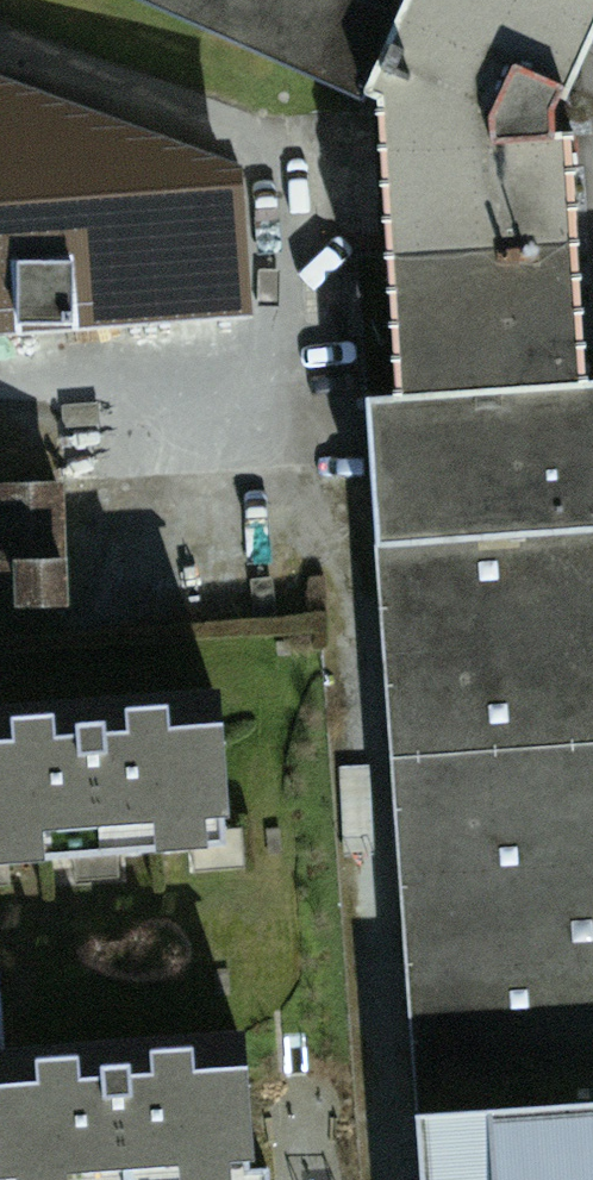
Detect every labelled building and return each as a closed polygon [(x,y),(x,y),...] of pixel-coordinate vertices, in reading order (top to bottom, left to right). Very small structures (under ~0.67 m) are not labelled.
[(352,100),(395,0),(134,0),(352,100)] [(575,0),(395,0),(352,100),(370,111),(384,407),(575,387),(557,146),(530,142),(556,98),(592,8),(575,0)] [(243,324),(238,181),(0,84),(0,337),(243,324)] [(384,407),(358,412),(408,1121),(592,1107),(592,386),(575,387),(384,407)] [(0,495),(0,551),(54,553),(55,496),(0,495)] [(49,571),(9,570),(8,625),(48,626),(49,571)] [(217,845),(206,704),(0,720),(0,862),(217,845)] [(7,1069),(13,1179),(244,1179),(238,1058),(7,1069)] [(408,1121),(413,1179),(592,1179),(592,1107),(408,1121)]
